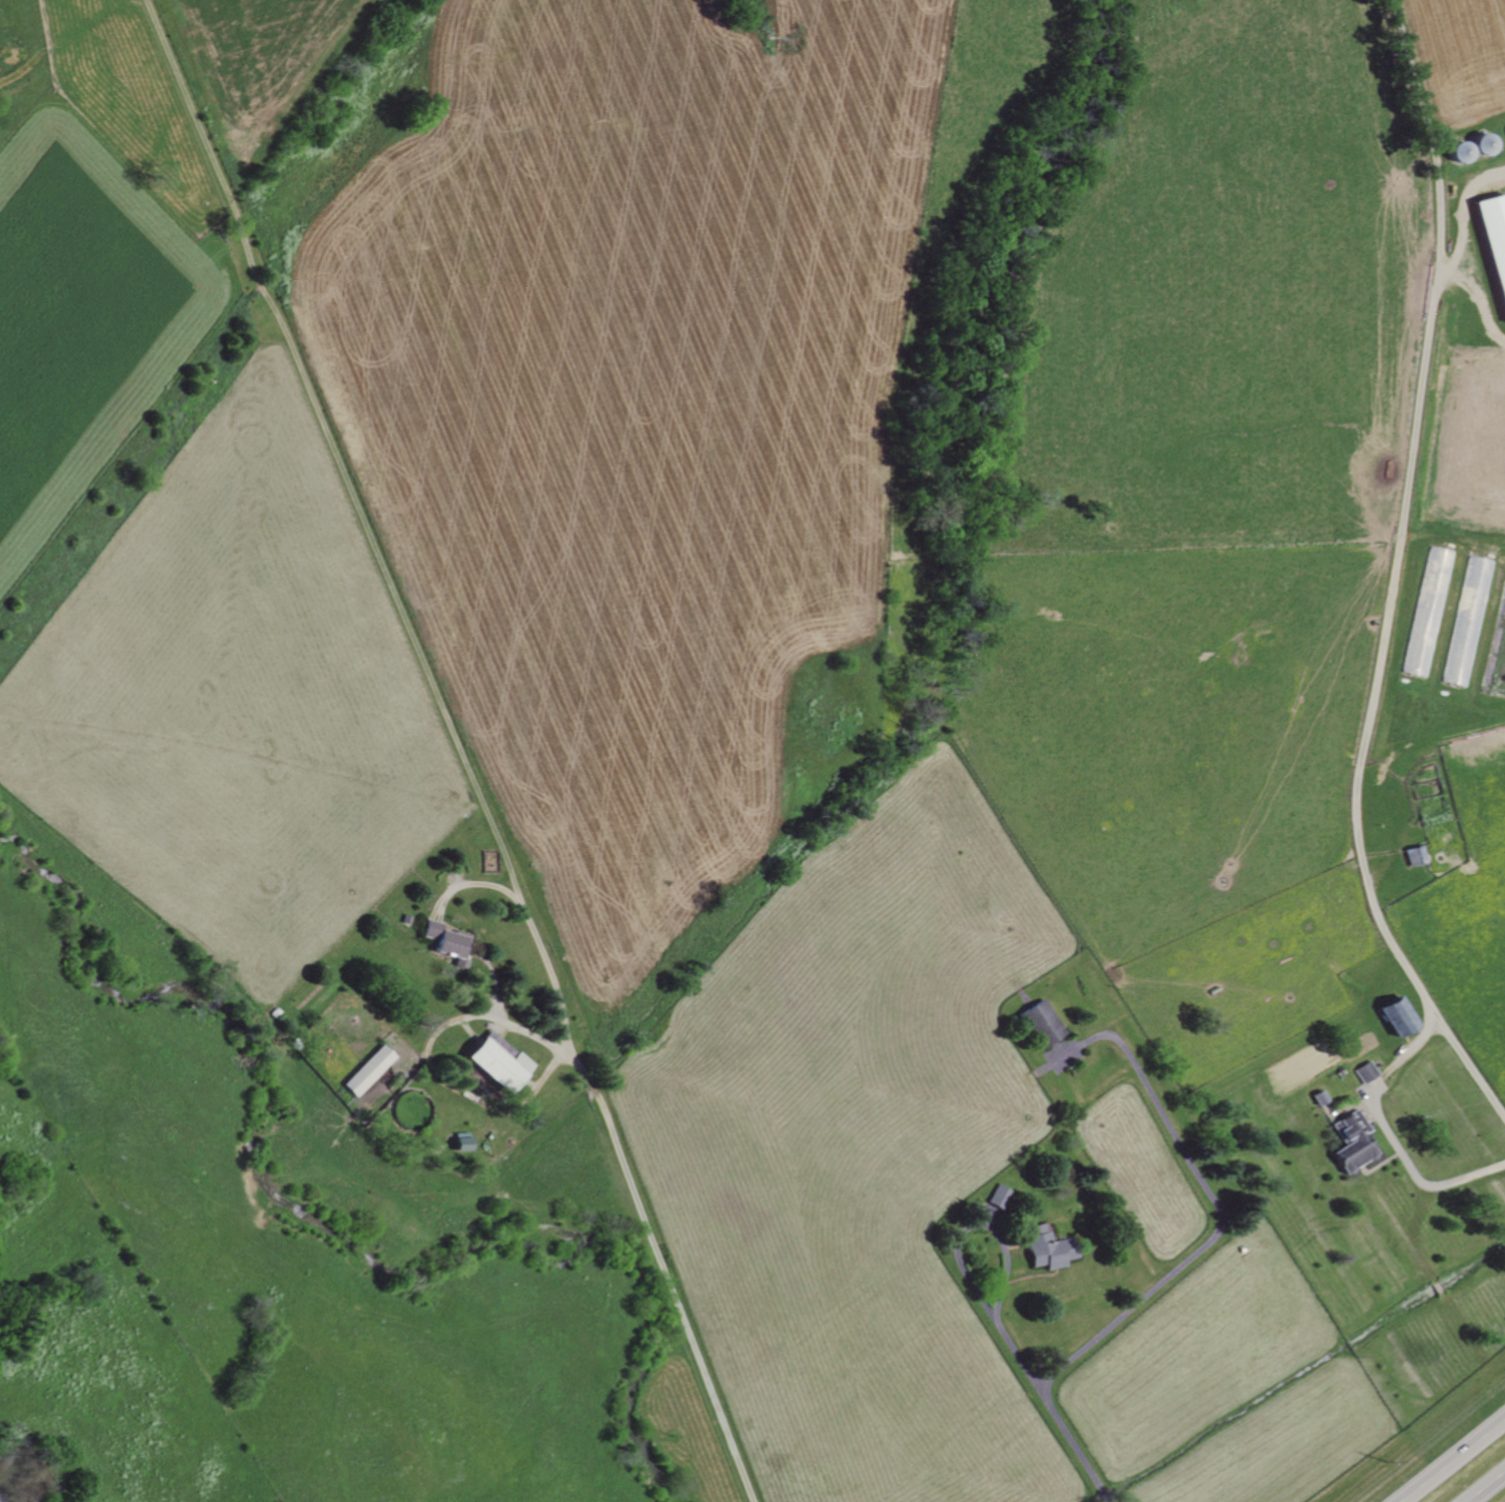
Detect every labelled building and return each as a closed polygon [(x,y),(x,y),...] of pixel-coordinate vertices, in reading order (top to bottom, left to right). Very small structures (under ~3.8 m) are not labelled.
[(1479,201),(1504,309),(1504,195),(1479,201)] [(1404,673),(1428,678),(1454,551),(1430,546),(1404,673)] [(1493,560),(1468,556),(1444,683),(1469,687),(1493,560)] [(1409,866),(1427,861),(1423,845),(1405,850),(1409,866)] [(423,937),(438,940),(436,951),(457,957),(456,965),(467,967),(469,959),(464,957),(469,935),(443,928),(445,924),(428,919),(423,937)] [(1398,1038),(1419,1024),(1400,995),(1379,1008),(1398,1038)] [(1040,1048),(1065,1036),(1048,1000),(1023,1012),(1040,1048)] [(533,1064),(519,1051),(511,1060),(494,1045),(500,1039),(490,1030),(466,1057),(508,1093),(533,1064)] [(343,1084),(356,1097),(397,1057),(384,1044),(343,1084)] [(1354,1070),(1362,1084),(1378,1075),(1369,1061),(1354,1070)] [(1333,1152),(1345,1174),(1378,1156),(1365,1134),(1370,1131),(1358,1109),(1332,1124),(1344,1145),(1333,1152)] [(456,1151),(471,1150),(470,1133),(456,1133),(456,1151)] [(1003,1210),(1014,1192),(999,1184),(989,1201),(1003,1210)] [(1052,1241),(1049,1224),(1031,1227),(1032,1236),(1027,1237),(1033,1267),(1046,1264),(1047,1270),(1067,1266),(1066,1260),(1079,1258),(1075,1237),(1052,1241)]
